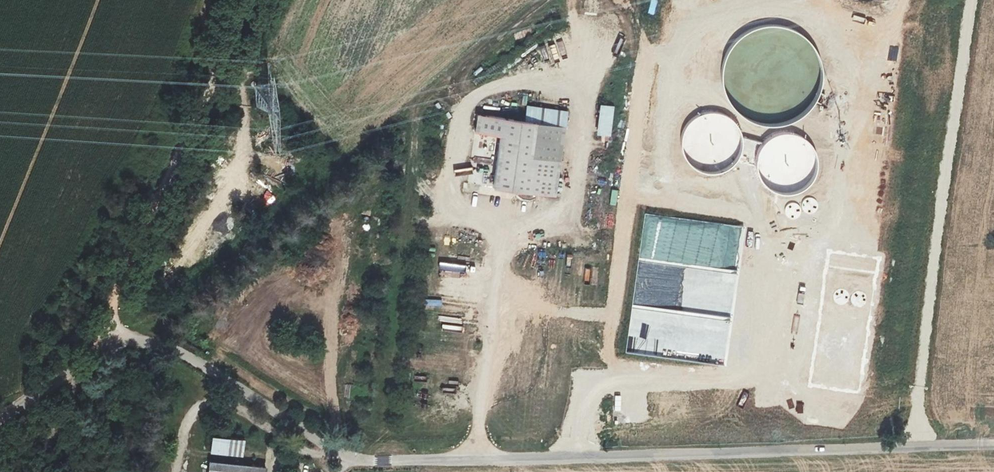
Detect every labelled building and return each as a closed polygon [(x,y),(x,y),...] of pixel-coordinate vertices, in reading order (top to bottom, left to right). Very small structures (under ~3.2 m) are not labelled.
[(565,2),(553,9),(560,22),(572,15),(565,2)] [(551,11),(535,15),(536,22),(553,18),(551,11)] [(528,30),(509,36),(511,43),(530,37),(528,30)] [(588,52),(587,39),(573,39),(574,52),(588,52)] [(573,64),(576,75),(582,73),(579,62),(573,64)] [(601,104),(599,135),(613,136),(615,105),(601,104)] [(525,122),(564,127),(566,112),(528,106),(525,122)] [(525,122),(479,115),(476,132),(501,135),(494,186),(554,195),(564,127),(525,122)] [(463,192),(471,192),(470,183),(463,184),(463,192)] [(438,194),(433,200),(446,211),(450,206),(438,194)] [(453,255),(452,262),(444,262),(443,269),(476,271),(477,257),(453,255)] [(469,308),(471,300),(452,297),(450,304),(469,308)] [(561,358),(563,341),(555,340),(552,356),(561,358)] [(413,363),(412,378),(428,379),(429,364),(413,363)] [(438,363),(437,370),(455,372),(456,366),(438,363)] [(207,429),(199,428),(197,445),(205,446),(207,429)] [(244,442),(214,439),(213,453),(242,456),(244,442)] [(211,463),(210,471),(265,471),(265,469),(211,463)]
